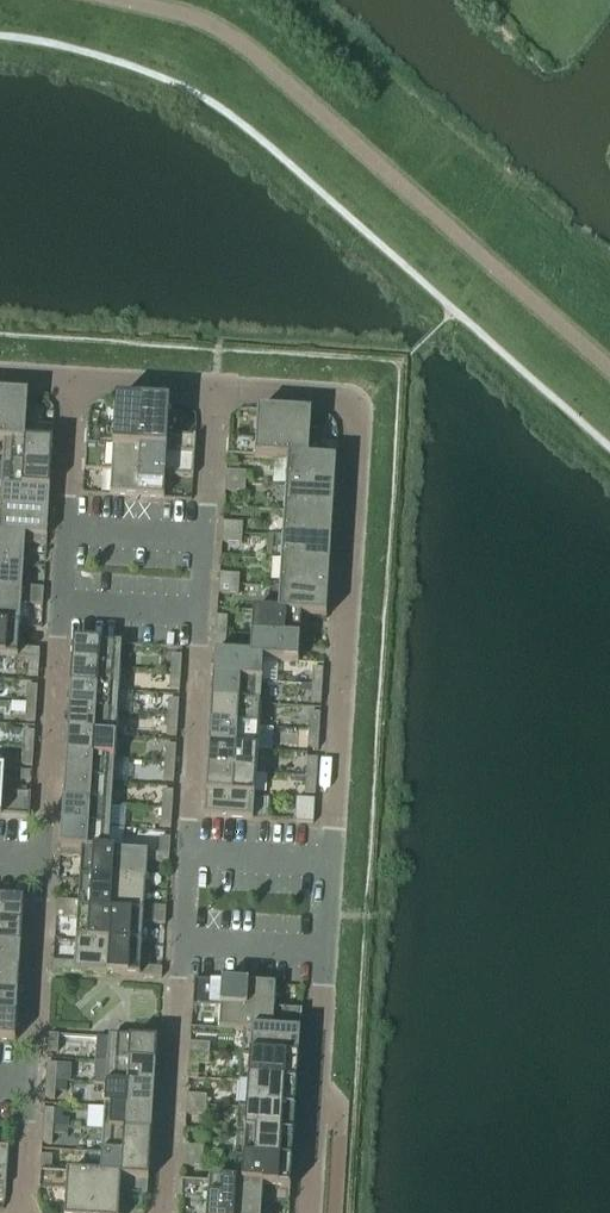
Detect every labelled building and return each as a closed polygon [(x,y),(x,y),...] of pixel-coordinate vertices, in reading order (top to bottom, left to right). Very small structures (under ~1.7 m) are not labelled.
[(28,396),(1,395),(0,412),(0,443),(4,443),(4,442),(25,444),(25,442),(28,396)] [(140,451),(143,404),(116,402),(113,447),(85,446),(85,447),(140,451)] [(167,451),(170,405),(143,404),(140,451),(194,454),(194,452),(167,451)] [(282,461),(285,413),(258,411),(255,459),(282,461)] [(309,460),(311,414),(285,413),(282,461),(287,461),(288,460),(308,461),(309,460)] [(51,468),(53,443),(25,442),(25,444),(4,442),(4,443),(3,465),(51,468)] [(137,497),(140,451),(85,447),(84,471),(112,473),(110,496),(137,497)] [(193,478),(194,454),(140,451),(137,497),(164,499),(165,476),(193,478)] [(334,489),(336,462),(309,460),(308,461),(288,460),(287,461),(286,486),(334,489)] [(50,491),(51,468),(3,465),(1,488),(50,491)] [(245,483),(246,473),(226,472),(225,482),(245,483)] [(245,493),(245,483),(225,482),(225,492),(245,493)] [(333,515),(334,489),(286,486),(284,511),(333,515)] [(50,491),(1,488),(0,506),(0,511),(48,514),(50,491)] [(48,514),(0,511),(0,534),(47,537),(48,514)] [(331,540),(333,515),(284,511),(283,537),(331,540)] [(242,535),(243,524),(223,523),(222,533),(242,535)] [(241,545),(242,535),(222,533),(222,543),(241,545)] [(25,544),(46,545),(47,537),(0,534),(0,565),(23,566),(25,544)] [(330,566),(331,540),(283,537),(281,563),(330,566)] [(328,592),(330,566),(281,563),(279,589),(328,592)] [(23,566),(0,565),(0,595),(43,598),(44,589),(22,588),(23,566)] [(239,586),(239,576),(220,574),(219,585),(239,586)] [(238,596),(239,586),(219,585),(218,595),(238,596)] [(326,618),(328,592),(279,589),(278,613),(278,614),(301,616),(301,617),(326,618)] [(21,605),(42,606),(43,598),(0,595),(0,626),(20,627),(21,605)] [(300,639),(301,617),(301,616),(278,614),(278,613),(242,611),(241,635),(300,639)] [(226,634),(227,618),(217,617),(216,634),(226,634)] [(20,627),(0,626),(0,657),(29,659),(28,675),(38,676),(40,650),(18,649),(20,627)] [(225,651),(226,634),(216,634),(215,650),(225,651)] [(298,663),(300,639),(241,635),(240,656),(240,657),(250,657),(250,659),(263,660),(263,661),(298,663)] [(120,669),(122,645),(73,642),(72,666),(120,669)] [(262,682),(263,661),(263,660),(250,659),(250,657),(240,657),(240,656),(215,655),(213,679),(262,682)] [(180,673),(181,656),(171,656),(170,672),(180,673)] [(119,692),(120,669),(72,666),(70,689),(119,692)] [(322,686),(323,670),(313,669),(312,686),(322,686)] [(179,689),(180,673),(170,672),(169,689),(179,689)] [(260,705),(262,682),(213,679),(212,702),(260,705)] [(321,703),(322,686),(312,686),(311,702),(321,703)] [(36,705),(37,687),(27,687),(26,704),(36,705)] [(117,715),(119,692),(70,689),(69,712),(117,715)] [(178,719),(179,701),(168,700),(167,718),(178,719)] [(259,728),(260,705),(212,702),(210,725),(259,728)] [(35,723),(36,705),(26,704),(25,722),(35,723)] [(116,738),(117,715),(69,712),(67,734),(116,738)] [(319,732),(320,714),(310,713),(309,731),(319,732)] [(177,736),(178,719),(167,718),(166,736),(177,736)] [(257,751),(259,728),(210,725),(209,748),(257,751)] [(318,749),(319,732),(309,731),(308,749),(318,749)] [(33,752),(34,733),(24,732),(23,751),(33,752)] [(114,760),(116,738),(67,734),(66,757),(114,760)] [(164,763),(175,764),(176,746),(165,746),(164,763)] [(207,771),(256,774),(257,751),(209,748),(207,771)] [(32,767),(33,752),(23,751),(22,766),(32,767)] [(113,783),(114,760),(66,757),(64,780),(113,783)] [(316,778),(317,760),(307,759),(306,777),(316,778)] [(174,782),(175,764),(164,763),(163,781),(174,782)] [(31,795),(3,793),(4,771),(0,770),(0,818),(29,820),(31,795)] [(254,797),(256,774),(207,771),(206,793),(254,797)] [(315,795),(316,778),(306,777),(305,794),(315,795)] [(112,806),(113,783),(64,780),(63,803),(112,806)] [(172,810),(173,792),(163,791),(161,809),(172,810)] [(253,820),(254,797),(206,793),(204,817),(253,820)] [(313,824),(315,800),(296,799),(295,823),(313,824)] [(110,829),(112,806),(63,803),(62,826),(110,829)] [(171,826),(172,810),(161,809),(160,826),(171,826)] [(109,851),(110,829),(62,826),(60,849),(109,852),(109,851)] [(169,855),(170,839),(160,838),(159,854),(169,855)] [(113,883),(115,852),(109,852),(109,851),(109,852),(60,849),(60,858),(81,859),(80,881),(113,883)] [(146,885),(147,863),(169,864),(169,855),(159,854),(115,852),(113,883),(146,885)] [(111,913),(113,883),(80,881),(78,903),(57,901),(56,910),(111,913)] [(144,907),(146,885),(113,883),(111,913),(165,917),(166,908),(144,907)] [(24,902),(0,901),(0,925),(22,927),(24,902)] [(109,944),(111,913),(56,910),(56,918),(77,920),(76,942),(109,944)] [(142,946),(143,924),(165,925),(165,917),(111,913),(109,944),(142,946)] [(22,927),(0,925),(0,948),(21,949),(22,927)] [(107,975),(109,944),(76,942),(74,963),(53,962),(52,972),(107,975)] [(140,968),(142,946),(109,944),(107,975),(161,978),(162,969),(140,968)] [(21,949),(0,948),(0,971),(19,972),(21,949)] [(19,972),(0,971),(0,994),(18,995),(19,972)] [(245,1032),(248,984),(194,981),(192,1006),(220,1008),(219,1031),(245,1032)] [(300,1035),(302,1011),(274,1009),(276,986),(248,984),(245,1032),(251,1033),(251,1032),(300,1035)] [(18,995),(0,994),(0,1017),(17,1018),(18,995)] [(17,1018),(0,1017),(0,1041),(15,1042),(17,1018)] [(298,1061),(300,1036),(300,1035),(251,1032),(251,1033),(250,1058),(298,1061)] [(58,1053),(59,1036),(48,1035),(47,1052),(58,1053)] [(156,1066),(157,1042),(109,1039),(107,1063),(156,1066)] [(209,1055),(210,1045),(190,1043),(189,1054),(209,1055)] [(209,1065),(209,1055),(189,1054),(189,1064),(209,1065)] [(297,1086),(298,1061),(250,1058),(248,1083),(297,1086)] [(93,1085),(106,1086),(154,1089),(156,1066),(107,1063),(95,1062),(93,1085)] [(56,1083),(57,1065),(47,1064),(45,1082),(56,1083)] [(55,1100),(56,1083),(45,1082),(44,1100),(55,1100)] [(295,1112),(297,1086),(248,1083),(247,1109),(295,1112)] [(153,1112),(154,1089),(106,1086),(104,1109),(153,1112)] [(206,1107),(207,1097),(187,1095),(186,1105),(206,1107)] [(205,1117),(206,1107),(186,1105),(186,1116),(205,1117)] [(151,1135),(153,1112),(104,1109),(103,1132),(151,1135)] [(294,1138),(295,1112),(247,1109),(245,1135),(294,1138)] [(53,1129),(54,1110),(44,1110),(43,1128),(53,1129)] [(52,1145),(53,1129),(43,1128),(42,1144),(52,1145)] [(150,1158),(151,1135),(103,1132),(102,1155),(150,1158)] [(292,1164),(294,1138),(245,1135),(243,1161),(292,1164)] [(8,1148),(0,1147),(0,1171),(7,1172),(8,1148)] [(203,1158),(203,1148),(184,1147),(183,1157),(203,1158)] [(148,1182),(150,1158),(102,1155),(100,1176),(94,1176),(100,1177),(121,1179),(121,1180),(148,1182)] [(50,1173),(51,1157),(41,1156),(40,1173),(50,1173)] [(202,1168),(203,1158),(183,1157),(182,1167),(202,1168)] [(290,1191),(292,1164),(243,1161),(242,1186),(263,1188),(263,1189),(265,1189),(290,1191)] [(94,1176),(67,1174),(65,1212),(92,1212),(94,1176)] [(121,1180),(121,1179),(100,1177),(94,1176),(92,1212),(119,1212),(121,1180)] [(236,1185),(181,1182),(180,1200),(208,1201),(207,1212),(234,1212),(236,1185)] [(263,1189),(263,1188),(242,1186),(236,1185),(234,1212),(261,1212),(263,1189)]
